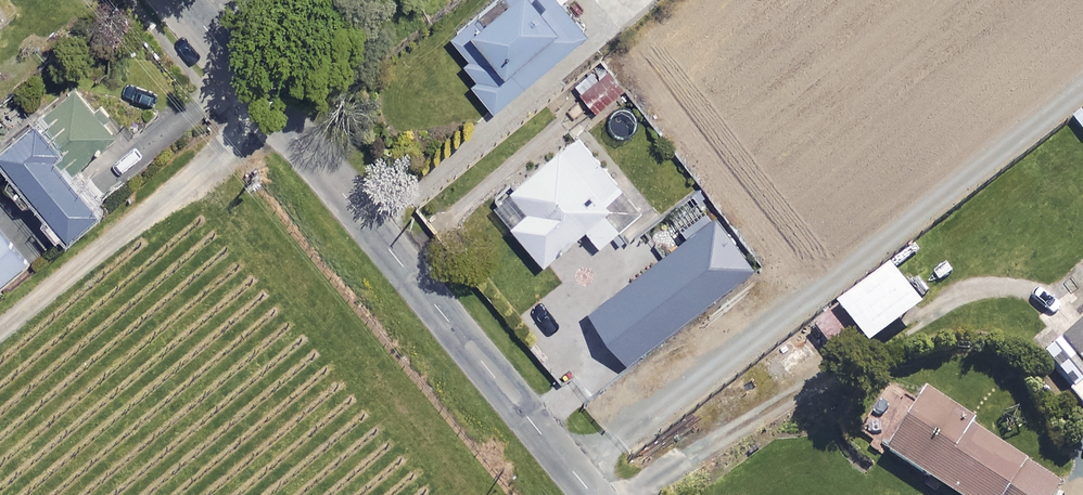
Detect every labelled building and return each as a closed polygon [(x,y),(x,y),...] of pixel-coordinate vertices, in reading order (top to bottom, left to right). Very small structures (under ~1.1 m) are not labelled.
[(560,6),(567,0),(497,0),(449,39),(481,78),(474,84),(495,111),(586,38),(560,6)] [(0,154),(0,180),(23,208),(38,196),(71,235),(100,211),(71,175),(115,138),(76,91),(0,154)] [(641,212),(578,136),(510,192),(528,213),(512,226),(544,264),(585,230),(599,247),(641,212)] [(714,219),(587,315),(628,369),(755,273),(714,219)] [(0,231),(0,285),(27,263),(0,231)] [(917,314),(887,273),(836,311),(867,352),(917,314)] [(1026,341),(1082,406),(1082,302),(1072,289),(1041,316),(1047,323),(1026,341)] [(925,393),(886,455),(949,494),(1054,494),(1059,487),(972,432),(976,426),(925,393)]
